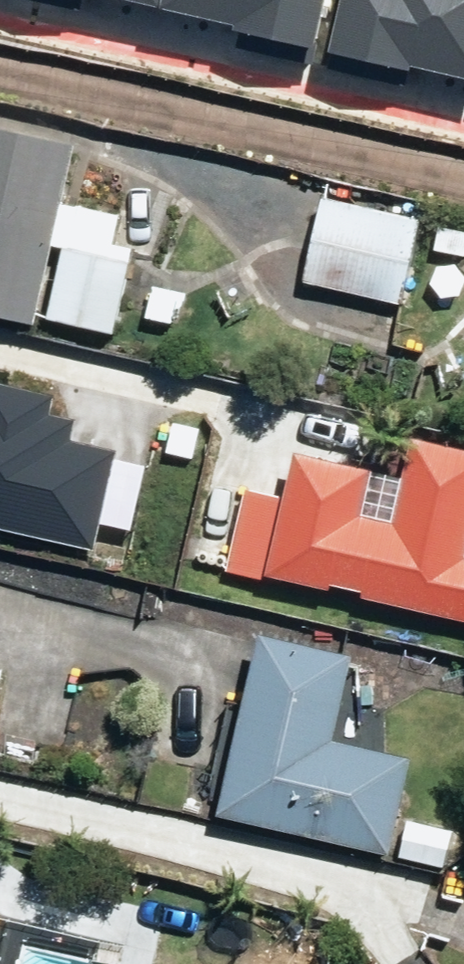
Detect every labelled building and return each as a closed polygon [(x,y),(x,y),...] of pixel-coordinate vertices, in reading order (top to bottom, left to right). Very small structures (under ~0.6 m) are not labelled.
[(116,71),(132,0),(0,0),(0,33),(17,37),(14,48),(116,71)] [(454,28),(459,0),(431,0),(427,25),(454,28)] [(179,32),(240,36),(242,7),(180,3),(179,32)] [(278,87),(330,98),(342,39),(290,28),(278,87)] [(24,330),(63,148),(0,136),(0,325),(24,330)] [(294,286),(395,307),(413,223),(312,202),(294,286)] [(428,252),(438,266),(456,253),(446,239),(428,252)] [(36,324),(107,337),(121,265),(51,250),(36,324)] [(138,320),(170,326),(175,298),(143,291),(138,320)] [(7,537),(237,589),(244,559),(274,565),(288,505),(248,495),(250,488),(216,480),(230,421),(152,402),(133,484),(103,478),(113,436),(35,417),(7,537)] [(275,484),(317,492),(331,433),(290,423),(275,484)] [(208,821),(381,858),(401,762),(322,745),(340,661),(247,641),(208,821)] [(403,859),(433,862),(436,837),(406,834),(403,859)]
